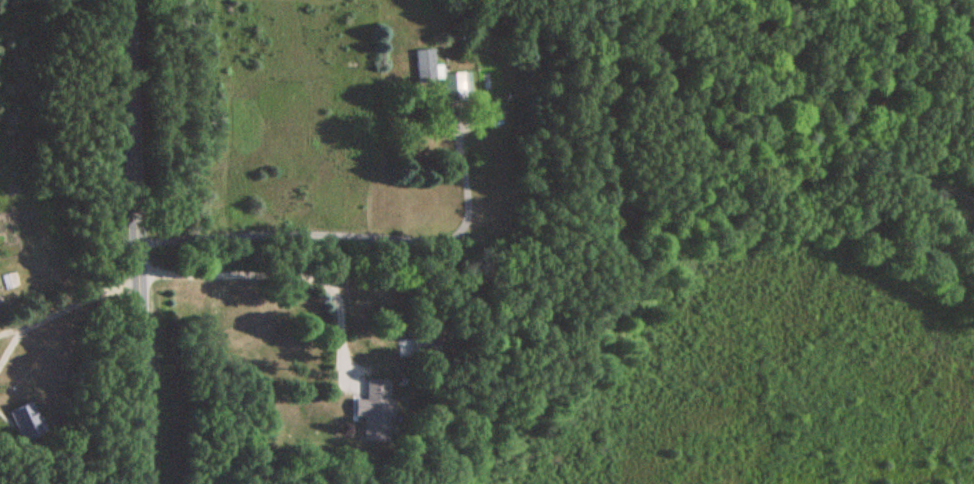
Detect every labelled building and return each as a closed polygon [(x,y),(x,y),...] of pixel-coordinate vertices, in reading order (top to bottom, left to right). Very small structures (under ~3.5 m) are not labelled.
[(437,50),(417,50),(417,84),(437,84),(437,50)] [(447,96),(465,96),(465,74),(447,74),(447,96)] [(10,289),(5,275),(0,277),(0,292),(10,289)] [(361,442),(388,443),(388,380),(362,380),(361,442)] [(7,412),(21,443),(43,433),(28,403),(7,412)]
